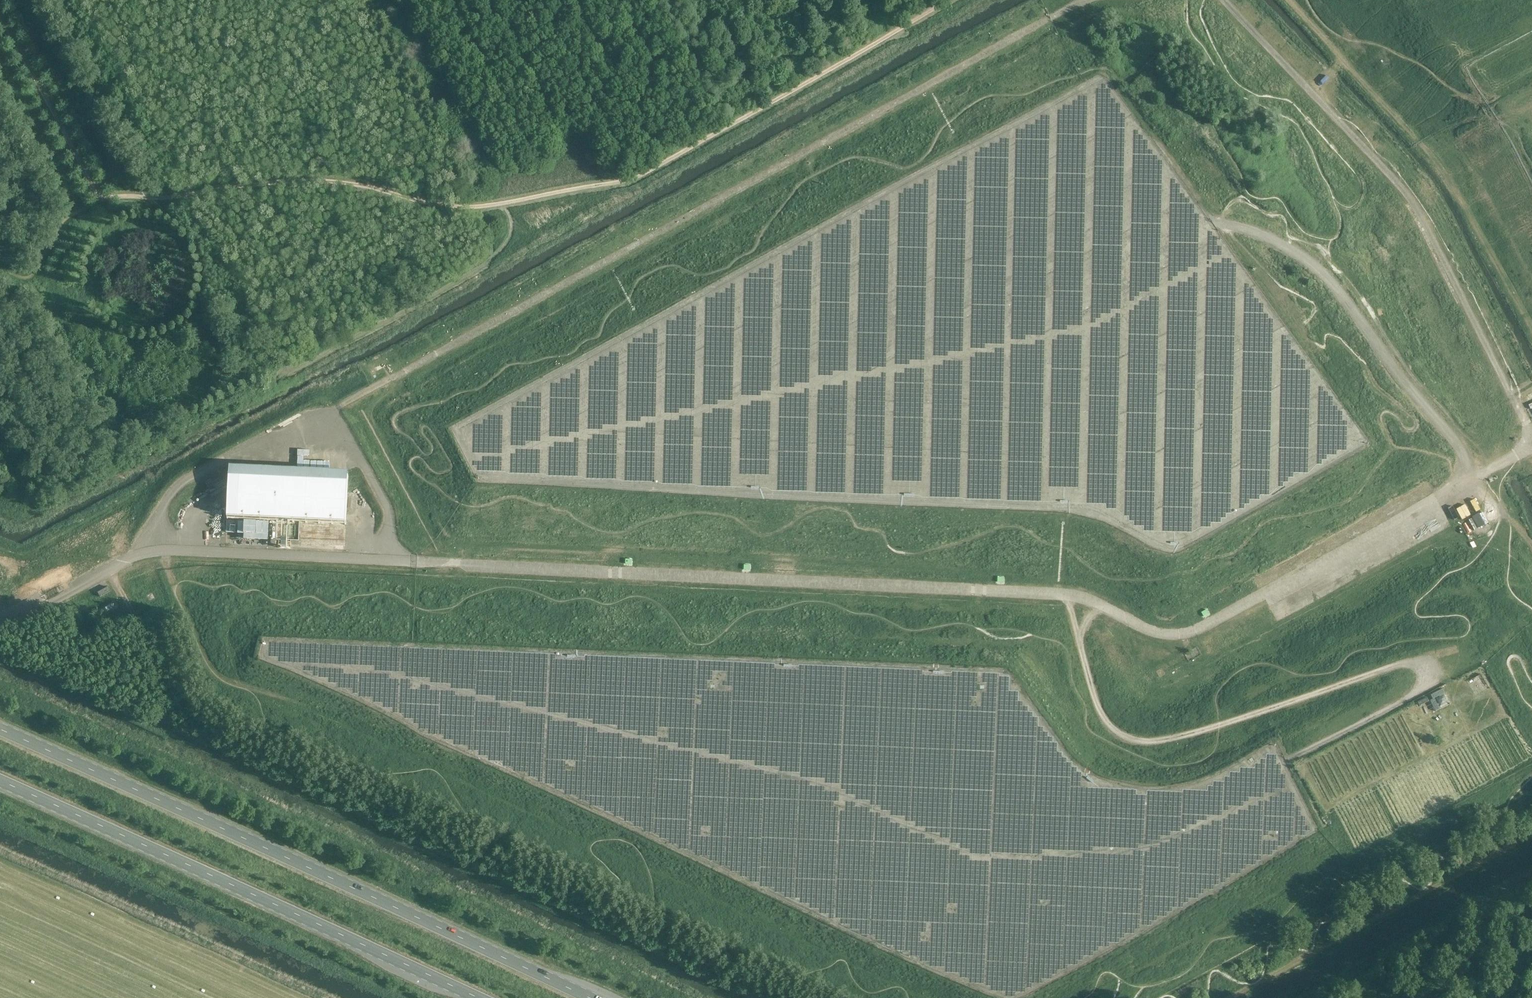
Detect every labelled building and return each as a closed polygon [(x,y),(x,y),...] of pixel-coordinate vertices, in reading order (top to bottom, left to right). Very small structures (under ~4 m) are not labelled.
[(1307,411),(1304,402),(1298,404),(1301,413),(1307,411)] [(1305,419),(1308,424),(1315,421),(1311,415),(1305,419)] [(1282,451),(1296,445),(1292,436),(1278,442),(1282,451)] [(229,470),(229,475),(227,517),(346,522),(348,494),(349,476),(229,470)] [(1436,501),(1437,505),(1448,501),(1446,497),(1436,501)] [(1438,506),(1441,511),(1451,505),(1449,501),(1438,506)] [(1449,510),(1455,518),(1463,512),(1457,504),(1449,510)] [(110,591),(108,587),(97,592),(100,597),(110,591)] [(115,600),(101,608),(105,614),(118,607),(115,600)] [(1080,601),(1078,606),(1092,611),(1094,606),(1080,601)] [(111,623),(114,628),(126,621),(123,616),(111,623)]
